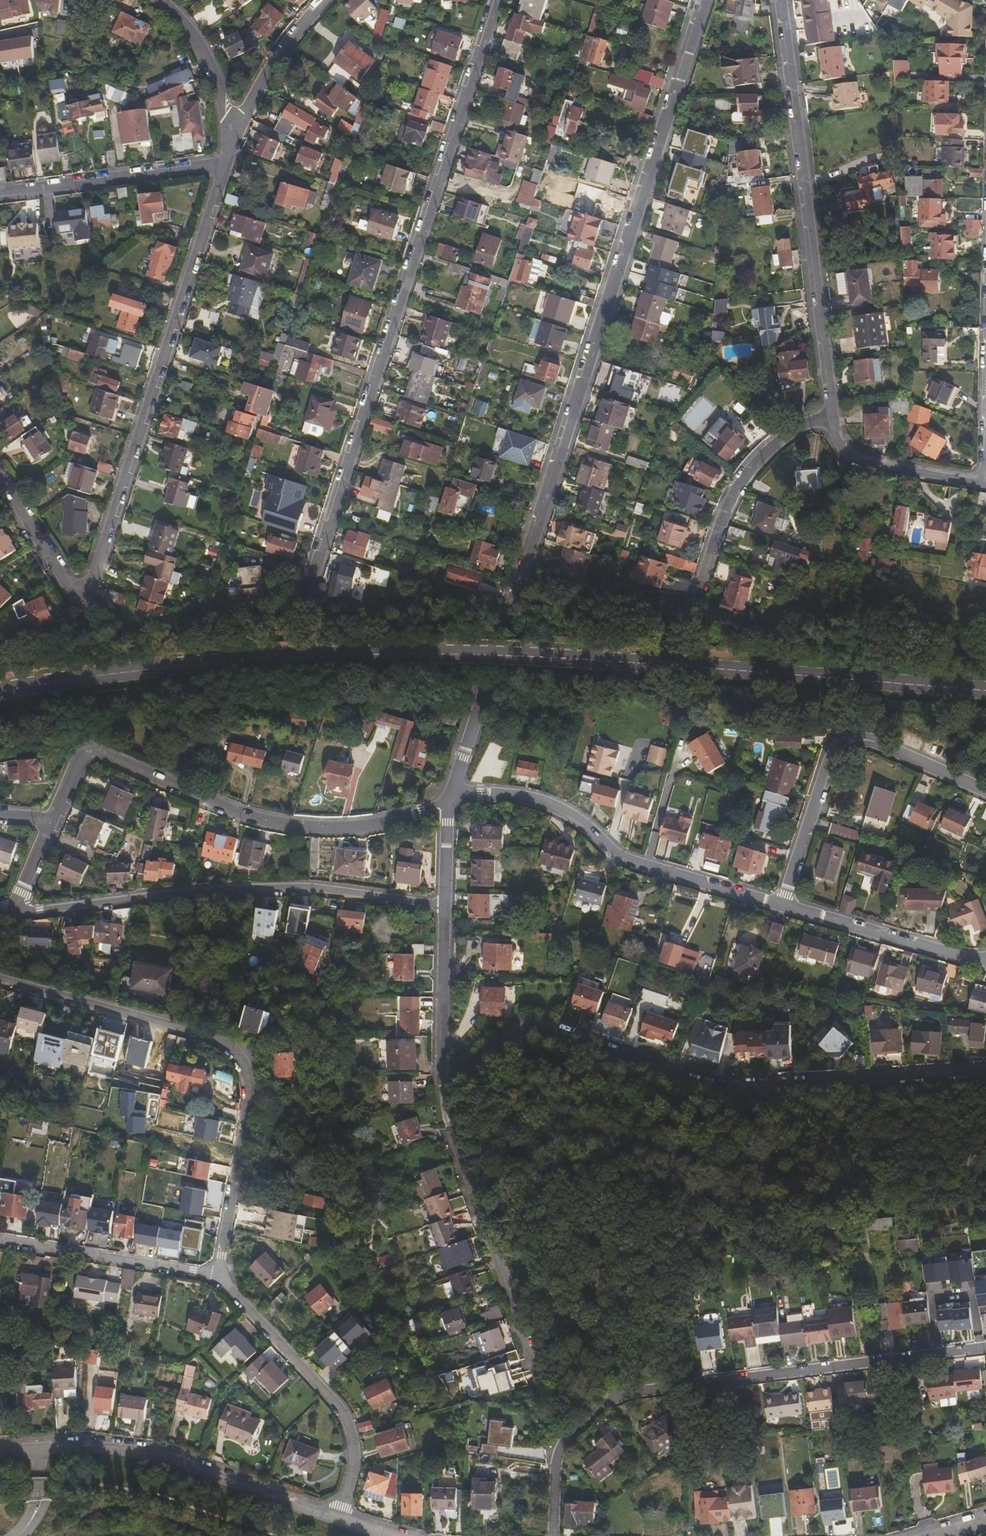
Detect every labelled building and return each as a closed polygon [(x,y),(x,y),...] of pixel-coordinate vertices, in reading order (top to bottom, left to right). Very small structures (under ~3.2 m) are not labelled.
[(29,0),(1,0),(5,16),(32,9),(29,0)] [(257,2),(255,0),(225,0),(232,10),(237,7),(241,12),(257,2)] [(350,11),(365,26),(381,8),(372,0),(361,0),(350,11)] [(518,13),(542,21),(549,0),(523,0),(518,13)] [(642,24),(664,31),(673,3),(666,1),(663,0),(649,0),(642,24)] [(726,10),(734,13),(732,21),(752,26),(754,18),(756,18),(756,17),(760,18),(762,7),(754,5),(755,0),(728,0),(726,10)] [(837,41),(833,12),(830,12),(829,0),(806,0),(811,44),(837,41)] [(913,2),(926,10),(928,6),(934,10),(934,11),(951,21),(951,37),(974,38),(974,8),(961,0),(914,0),(913,2)] [(928,6),(926,10),(932,14),(934,11),(934,10),(928,6)] [(232,10),(236,16),(241,12),(237,7),(232,10)] [(254,32),(269,42),(287,18),(273,7),(268,12),(273,16),(271,18),(269,16),(263,23),(262,23),(254,32)] [(376,33),(384,35),(391,17),(392,12),(383,9),(376,33)] [(510,41),(523,45),(527,32),(534,35),(536,32),(543,35),(547,23),(542,21),(518,13),(510,41)] [(70,30),(70,16),(61,15),(61,29),(70,30)] [(600,17),(594,15),(589,33),(594,35),(600,17)] [(141,46),(149,29),(124,16),(115,32),(141,46)] [(408,23),(398,19),(397,21),(396,25),(401,27),(407,28),(408,23)] [(628,37),(630,30),(621,27),(618,34),(628,37)] [(152,30),(149,29),(141,46),(143,47),(152,30)] [(432,55),(456,63),(463,41),(435,32),(431,34),(427,47),(428,50),(434,52),(432,55)] [(28,34),(0,41),(0,61),(32,54),(28,34)] [(228,43),(229,45),(235,57),(236,60),(257,49),(253,39),(247,42),(242,36),(228,43)] [(588,36),(579,63),(589,66),(590,62),(600,65),(608,43),(588,36)] [(881,36),(874,37),(876,45),(883,44),(881,36)] [(510,41),(504,39),(500,54),(518,60),(523,45),(510,41)] [(363,80),(377,62),(355,44),(341,62),(363,80)] [(235,57),(229,45),(226,48),(232,59),(235,57)] [(826,81),(848,78),(845,55),(849,54),(848,47),(820,50),(821,57),(823,57),(826,81)] [(969,47),(939,47),(939,56),(942,56),(942,66),(942,78),(964,77),(965,65),(965,61),(968,61),(969,47)] [(143,63),(149,58),(147,55),(141,60),(143,63)] [(449,66),(431,60),(422,89),(439,94),(443,96),(447,83),(445,83),(449,66)] [(739,62),(726,63),(728,73),(734,73),(736,87),(759,84),(757,71),(759,71),(758,60),(739,62)] [(86,62),(81,74),(89,78),(94,65),(86,62)] [(911,66),(895,66),(895,72),(896,83),(911,83),(911,66)] [(171,73),(173,78),(183,74),(180,69),(171,73)] [(519,97),(526,78),(502,69),(497,85),(508,89),(507,93),(519,97)] [(635,69),(632,81),(644,84),(662,90),(665,80),(651,76),(652,74),(635,69)] [(103,84),(114,89),(119,77),(103,71),(98,82),(103,84)] [(173,78),(166,81),(170,89),(171,91),(191,82),(194,80),(190,71),(183,74),(173,78)] [(91,79),(96,81),(99,74),(93,72),(91,79)] [(632,81),(613,75),(610,84),(626,90),(623,102),(619,101),(617,106),(641,113),(643,114),(650,94),(642,91),(644,84),(632,81)] [(63,81),(51,82),(52,95),(64,93),(63,81)] [(170,89),(166,81),(147,89),(151,97),(170,89)] [(191,82),(171,91),(146,102),(151,114),(172,110),(170,100),(176,98),(177,104),(180,105),(183,118),(187,121),(184,125),(185,129),(195,128),(196,135),(206,134),(201,97),(191,100),(188,93),(196,90),(193,83),(192,84),(191,82)] [(92,93),(94,86),(80,83),(78,91),(92,93)] [(950,91),(950,83),(926,83),(926,102),(931,102),(931,110),(960,110),(960,103),(950,103),(946,102),(946,91),(950,91)] [(118,91),(114,89),(103,84),(105,98),(125,107),(130,96),(126,94),(118,91)] [(364,101),(341,84),(330,98),(325,94),(316,107),(333,119),(339,112),(342,114),(346,111),(357,119),(360,112),(364,101)] [(840,101),(837,102),(837,109),(841,112),(863,109),(861,99),(863,99),(861,84),(838,87),(839,96),(840,101)] [(422,89),(421,89),(413,114),(417,115),(426,119),(428,112),(433,114),(439,94),(422,89)] [(570,90),(567,102),(569,102),(573,97),(575,92),(570,90)] [(765,112),(765,95),(744,96),(745,113),(740,113),(737,116),(737,121),(741,126),(750,125),(755,121),(757,121),(762,125),(768,124),(771,121),(771,112),(769,112),(765,112)] [(88,103),(79,104),(81,118),(92,116),(92,114),(101,112),(100,97),(87,99),(88,103)] [(365,99),(364,101),(360,112),(365,114),(370,101),(365,99)] [(528,106),(505,99),(500,118),(522,125),(528,106)] [(571,116),(564,114),(558,133),(567,137),(568,132),(575,134),(583,112),(581,111),(584,102),(576,99),(571,116)] [(81,118),(79,104),(65,106),(64,102),(55,103),(58,121),(81,118)] [(292,103),(277,129),(291,136),(297,127),(310,133),(307,140),(315,144),(319,139),(323,141),(328,131),(315,125),(318,119),(292,103)] [(125,143),(150,140),(146,110),(121,114),(125,143)] [(360,112),(357,119),(356,124),(361,126),(365,114),(360,112)] [(413,114),(407,112),(405,117),(415,121),(415,119),(417,115),(413,114)] [(650,125),(653,117),(643,114),(641,113),(638,121),(650,125)] [(963,141),(964,140),(964,124),(960,124),(960,116),(958,115),(958,114),(940,114),(940,115),(928,115),(928,131),(928,135),(934,135),(934,141),(945,140),(963,141)] [(545,142),(553,145),(562,117),(556,115),(554,124),(551,123),(545,142)] [(430,130),(444,135),(447,125),(433,121),(430,130)] [(695,122),(693,130),(704,134),(707,125),(695,122)] [(338,131),(351,139),(355,128),(342,124),(338,131)] [(351,139),(347,153),(352,154),(361,126),(356,124),(355,128),(351,139)] [(411,124),(409,129),(407,136),(400,133),(398,140),(403,142),(404,141),(422,147),(428,130),(411,124)] [(407,136),(409,129),(403,127),(400,133),(407,136)] [(681,163),(670,197),(686,202),(690,188),(702,191),(711,159),(709,158),(713,146),(710,145),(712,136),(704,134),(693,130),(692,130),(685,151),(686,151),(682,164),(681,163)] [(530,138),(510,131),(501,158),(502,158),(507,160),(521,165),(530,138)] [(281,140),(264,132),(257,152),(274,158),(281,140)] [(40,163),(58,161),(56,135),(36,138),(40,163)] [(760,150),(759,139),(732,143),(731,154),(742,153),(745,176),(764,173),(763,167),(762,150),(760,150)] [(963,149),(963,141),(945,140),(945,170),(966,169),(966,149),(963,149)] [(108,168),(115,167),(112,145),(105,146),(108,168)] [(320,169),(325,156),(307,148),(301,162),(320,169)] [(18,149),(6,151),(9,170),(35,167),(32,150),(19,152),(18,149)] [(491,155),(472,149),(468,164),(465,163),(464,165),(464,167),(468,169),(466,174),(500,185),(503,176),(498,174),(500,166),(488,163),(491,155)] [(612,164),(592,157),(585,179),(607,186),(613,165),(612,164)] [(614,157),(612,164),(613,165),(616,165),(624,168),(626,161),(614,157)] [(343,163),(338,181),(341,182),(342,177),(343,178),(347,167),(346,167),(347,163),(344,162),(343,163)] [(613,165),(607,186),(609,187),(616,165),(613,165)] [(413,175),(389,167),(383,186),(392,189),(391,193),(405,198),(408,188),(409,188),(409,187),(413,175)] [(533,168),(529,182),(540,186),(544,172),(533,168)] [(872,179),(862,180),(867,206),(882,203),(881,194),(906,189),(904,174),(881,177),(880,169),(871,170),(872,179)] [(985,179),(985,170),(970,170),(971,178),(985,179)] [(745,176),(729,178),(728,185),(767,180),(766,173),(764,173),(745,176)] [(416,189),(419,176),(413,175),(409,187),(416,189)] [(536,199),(540,201),(555,206),(557,202),(555,199),(551,198),(552,194),(553,194),(554,190),(553,190),(556,181),(549,179),(548,182),(543,181),(541,188),(539,187),(536,199)] [(524,180),(520,193),(533,198),(536,199),(539,187),(540,186),(529,182),(524,180)] [(908,180),(908,199),(909,199),(945,200),(945,183),(934,183),(934,192),(925,191),(925,180),(908,180)] [(312,202),(314,194),(287,186),(281,206),(296,211),(298,207),(303,208),(305,200),(312,202)] [(773,217),(775,216),(771,188),(753,190),(756,210),(757,219),(773,217)] [(614,194),(600,190),(597,198),(611,203),(614,194)] [(726,190),(717,191),(718,200),(726,199),(726,190)] [(167,207),(165,192),(155,193),(155,192),(144,194),(147,222),(154,221),(153,209),(167,207)] [(229,193),(225,202),(242,208),(244,198),(229,193)] [(533,198),(520,193),(517,202),(530,206),(533,198)] [(462,198),(455,219),(475,225),(482,204),(462,198)] [(533,198),(530,206),(537,208),(540,201),(536,199),(533,198)] [(98,207),(94,207),(97,225),(121,222),(120,212),(109,213),(108,206),(106,206),(105,202),(98,203),(98,207)] [(944,203),(925,203),(925,225),(949,226),(950,218),(944,218),(944,203)] [(482,204),(475,225),(482,227),(489,206),(482,204)] [(692,211),(672,205),(664,230),(689,238),(692,230),(691,228),(686,226),(692,211)] [(92,238),(89,210),(56,215),(58,232),(76,230),(78,240),(92,238)] [(757,219),(756,210),(748,211),(749,220),(757,219)] [(238,211),(231,232),(262,242),(268,221),(238,211)] [(601,220),(577,212),(568,239),(575,242),(587,245),(592,247),(595,238),(601,220)] [(392,240),(398,221),(375,213),(373,221),(369,233),(392,240)] [(531,217),(528,227),(537,229),(539,220),(531,217)] [(774,226),(773,217),(757,219),(758,228),(774,226)] [(369,233),(373,221),(362,218),(359,230),(369,233)] [(605,222),(601,220),(595,238),(599,239),(605,222)] [(401,222),(398,221),(392,240),(395,241),(401,222)] [(966,231),(980,232),(983,232),(983,222),(966,222),(966,231)] [(44,247),(41,224),(32,225),(31,224),(23,225),(23,226),(13,227),(16,251),(44,247)] [(517,238),(522,240),(527,227),(521,225),(517,238)] [(522,240),(518,253),(524,255),(533,229),(528,227),(527,227),(522,240)] [(322,229),(320,234),(330,238),(331,238),(332,232),(322,229)] [(966,231),(965,231),(965,240),(979,240),(980,232),(966,231)] [(320,234),(315,232),(312,242),(317,244),(320,234)] [(903,232),(904,247),(913,247),(912,232),(903,232)] [(320,234),(317,244),(316,247),(326,250),(330,238),(320,234)] [(491,266),(500,240),(483,234),(475,261),(491,266)] [(680,242),(656,234),(654,244),(657,245),(651,264),(670,270),(677,249),(678,250),(680,242)] [(942,236),(931,237),(930,244),(932,244),(932,263),(955,262),(955,249),(958,249),(958,241),(945,241),(945,238),(942,238),(942,236)] [(802,273),(800,253),(794,253),(793,242),(789,242),(788,240),(784,241),(784,244),(780,244),(782,257),(776,258),(777,267),(783,267),(783,269),(795,268),(796,273),(802,273)] [(179,247),(163,242),(161,250),(157,249),(154,260),(155,260),(151,276),(167,281),(171,266),(173,266),(179,247)] [(585,251),(587,245),(575,242),(574,248),(576,249),(575,251),(577,252),(574,263),(588,268),(593,254),(585,251)] [(452,253),(454,247),(441,243),(437,255),(453,260),(455,254),(452,253)] [(268,275),(275,252),(250,244),(243,266),(268,275)] [(518,253),(509,281),(520,284),(521,281),(526,282),(533,259),(524,255),(518,253)] [(373,291),(382,264),(358,256),(349,284),(373,291)] [(306,257),(296,291),(301,293),(307,277),(313,259),(306,257)] [(448,271),(459,275),(461,265),(450,262),(448,271)] [(911,264),(905,264),(906,273),(908,273),(908,287),(924,287),(924,299),(941,299),(941,277),(919,277),(919,267),(911,267),(911,264)] [(464,276),(458,295),(484,303),(491,283),(507,288),(509,281),(461,265),(459,275),(464,276)] [(250,305),(248,312),(257,315),(260,307),(257,306),(266,281),(231,269),(228,280),(239,284),(237,290),(235,289),(231,299),(250,305)] [(648,277),(631,272),(627,286),(643,291),(648,277)] [(872,272),(841,276),(844,298),(855,296),(856,307),(876,305),(872,272)] [(982,287),(982,276),(967,275),(967,287),(982,287)] [(173,302),(175,295),(162,290),(160,297),(173,302)] [(291,303),(298,305),(301,293),(296,291),(294,290),(291,303)] [(575,302),(550,293),(543,314),(569,323),(575,302)] [(669,300),(647,293),(639,317),(661,324),(669,300)] [(592,307),(595,299),(582,294),(579,303),(592,307)] [(144,317),(148,306),(118,295),(111,314),(123,318),(120,328),(138,334),(141,324),(139,323),(141,316),(144,317)] [(484,303),(458,295),(454,307),(480,316),(484,303)] [(363,333),(372,306),(350,298),(341,326),(363,333)] [(45,318),(50,314),(31,305),(28,311),(43,318),(45,318)] [(774,322),(772,307),(750,310),(751,320),(747,321),(748,326),(752,326),(752,329),(759,329),(760,343),(768,342),(767,335),(779,334),(778,322),(774,322)] [(52,331),(50,314),(45,318),(48,349),(54,346),(54,341),(52,331)] [(452,323),(428,314),(426,323),(428,324),(426,329),(423,339),(427,340),(439,344),(444,346),(452,323)] [(885,314),(857,318),(861,349),(889,346),(885,314)] [(674,328),(661,324),(639,317),(633,336),(657,344),(662,330),(672,332),(674,328)] [(566,329),(537,320),(531,337),(537,340),(536,343),(560,351),(560,349),(563,340),(566,329)] [(486,326),(483,333),(491,335),(493,328),(486,326)] [(716,326),(715,342),(727,341),(726,333),(716,326)] [(981,339),(981,330),(966,330),(966,339),(981,339)] [(71,336),(52,331),(54,341),(68,346),(69,347),(71,336)] [(362,340),(340,333),(334,353),(355,360),(362,340)] [(90,354),(109,360),(112,349),(119,351),(122,342),(97,334),(90,354)] [(498,337),(491,335),(485,355),(491,357),(498,337)] [(204,338),(199,336),(196,346),(193,345),(190,354),(220,364),(224,355),(222,354),(225,345),(204,338)] [(947,336),(927,336),(927,365),(947,365),(947,336)] [(287,337),(284,346),(306,352),(309,344),(287,337)] [(857,338),(841,340),(844,355),(859,353),(857,338)] [(422,343),(409,339),(407,347),(420,351),(419,352),(432,357),(434,350),(422,346),(422,343)] [(799,350),(792,340),(778,349),(784,358),(779,362),(783,365),(784,369),(780,370),(783,396),(794,395),(793,385),(796,385),(797,386),(802,386),(803,384),(811,383),(810,366),(806,366),(802,367),(802,362),(802,355),(799,355),(799,350)] [(116,355),(113,361),(137,369),(144,350),(126,343),(121,358),(116,355)] [(260,353),(259,356),(279,362),(282,353),(283,351),(284,346),(277,344),(273,357),(260,353)] [(88,353),(69,347),(68,346),(66,354),(86,361),(88,353)] [(306,352),(284,346),(283,351),(291,354),(290,355),(306,361),(306,364),(298,362),(297,365),(293,376),(311,381),(316,366),(328,369),(331,360),(306,352)] [(279,362),(278,367),(276,373),(281,375),(286,355),(282,353),(279,362)] [(474,360),(483,363),(485,356),(476,354),(474,360)] [(411,368),(415,357),(411,355),(407,366),(411,368)] [(279,362),(259,356),(256,366),(268,369),(270,365),(278,367),(279,362)] [(436,363),(415,357),(411,368),(433,375),(436,363)] [(882,359),(859,362),(860,372),(857,372),(859,383),(884,380),(882,359)] [(483,363),(478,378),(482,379),(487,364),(483,363)] [(523,375),(554,386),(559,368),(543,363),(541,368),(527,363),(523,375)] [(293,376),(297,365),(293,364),(289,374),(293,376)] [(676,379),(694,384),(701,371),(680,365),(676,379)] [(96,366),(89,385),(99,389),(118,395),(123,381),(107,375),(109,371),(96,366)] [(635,399),(642,374),(616,366),(608,391),(635,399)] [(407,398),(428,405),(430,398),(431,396),(437,378),(416,371),(407,398)] [(436,398),(442,380),(437,378),(431,396),(436,398)] [(270,389),(246,380),(242,392),(253,396),(248,409),(262,413),(265,414),(270,399),(267,399),(270,389)] [(191,381),(189,389),(199,393),(201,384),(191,381)] [(676,403),(681,386),(664,381),(659,398),(676,403)] [(512,409),(526,413),(528,406),(530,406),(537,408),(544,390),(521,382),(512,409)] [(961,391),(938,382),(930,400),(954,409),(961,391)] [(118,395),(99,389),(92,410),(114,418),(121,396),(118,395)] [(117,419),(124,397),(121,396),(114,418),(117,419)] [(323,435),(324,432),(325,429),(331,431),(337,413),(331,411),(334,403),(314,397),(306,423),(312,425),(308,435),(318,438),(323,435)] [(910,404),(912,397),(893,399),(895,408),(904,408),(904,411),(909,412),(910,404)] [(600,422),(615,427),(623,430),(630,406),(607,398),(600,422)] [(484,417),(488,405),(476,401),(473,414),(484,417)] [(909,412),(908,421),(924,426),(930,411),(910,404),(909,412)] [(422,428),(427,412),(403,405),(398,421),(422,428)] [(639,409),(630,406),(623,430),(626,431),(630,418),(635,419),(639,409)] [(228,419),(225,429),(247,437),(250,427),(244,424),(247,412),(235,408),(231,420),(228,419)] [(884,438),(887,438),(892,437),(890,408),(883,409),(883,415),(868,416),(869,439),(874,438),(874,445),(885,445),(884,438)] [(10,417),(5,409),(4,409),(0,411),(0,423),(10,417)] [(926,432),(934,413),(930,411),(924,426),(922,429),(926,432)] [(265,414),(262,413),(257,429),(262,430),(266,415),(265,414)] [(205,423),(185,417),(184,420),(167,415),(166,422),(162,421),(161,426),(164,427),(162,434),(178,439),(179,437),(190,440),(193,431),(196,431),(203,433),(205,423)] [(27,431),(18,416),(11,420),(3,424),(12,440),(27,431)] [(0,423),(0,426),(3,424),(11,420),(10,417),(0,423)] [(373,418),(370,428),(385,434),(389,423),(373,418)] [(723,419),(704,441),(729,463),(748,440),(723,419)] [(600,422),(595,420),(587,444),(607,451),(615,427),(600,422)] [(257,429),(255,435),(278,442),(280,436),(269,433),(262,430),(257,429)] [(945,444),(926,432),(922,429),(911,446),(919,452),(921,450),(934,458),(940,450),(941,451),(945,444)] [(85,452),(90,436),(73,430),(68,446),(85,452)] [(55,449),(44,432),(29,441),(40,459),(55,449)] [(529,453),(534,439),(519,434),(518,436),(510,433),(506,445),(513,448),(511,454),(522,457),(522,459),(530,462),(532,453),(529,453)] [(681,437),(674,433),(670,440),(676,443),(681,437)] [(637,453),(641,439),(630,436),(626,451),(637,453)] [(170,440),(162,464),(196,475),(198,469),(192,466),(197,450),(170,440)] [(436,467),(441,449),(425,444),(423,448),(407,442),(403,457),(436,467)] [(248,456),(258,460),(262,448),(252,444),(248,456)] [(295,472),(317,479),(320,469),(317,468),(319,464),(323,450),(303,444),(295,472)] [(492,456),(504,460),(506,454),(494,450),(492,456)] [(627,456),(624,464),(644,470),(646,462),(627,456)] [(471,479),(491,486),(495,476),(493,476),(496,465),(478,459),(471,479)] [(100,470),(110,474),(113,465),(97,460),(94,468),(100,470)] [(383,460),(377,480),(381,481),(386,461),(383,460)] [(585,464),(579,482),(586,485),(604,490),(611,466),(592,460),(590,466),(585,464)] [(78,463),(73,461),(68,476),(73,478),(78,463)] [(381,481),(384,482),(398,486),(400,487),(406,468),(386,461),(381,481)] [(715,478),(719,479),(722,474),(698,462),(691,474),(711,484),(715,478)] [(78,463),(73,478),(70,486),(91,493),(100,470),(94,468),(78,463)] [(809,475),(800,476),(801,492),(821,490),(819,475),(817,471),(809,471),(809,475)] [(184,503),(192,478),(174,472),(165,496),(184,503)] [(263,524),(297,534),(304,514),(299,513),(296,512),(300,499),(303,501),(307,487),(270,475),(266,489),(279,493),(275,505),(269,503),(263,524)] [(852,477),(842,479),(844,494),(853,492),(852,477)] [(377,510),(392,515),(396,502),(392,501),(398,486),(384,482),(383,485),(367,480),(361,496),(380,502),(377,510)] [(473,499),(477,488),(456,481),(452,492),(449,490),(442,512),(453,515),(460,494),(473,499)] [(702,503),(706,491),(678,481),(675,490),(680,493),(676,505),(702,513),(705,504),(702,503)] [(598,515),(606,491),(604,490),(586,485),(579,509),(598,515)] [(392,501),(396,502),(401,487),(400,487),(398,486),(392,501)] [(963,489),(952,487),(951,503),(961,505),(963,489)] [(72,494),(64,500),(63,535),(86,536),(88,513),(85,512),(86,499),(72,494)] [(645,507),(638,505),(636,514),(642,516),(645,507)] [(756,518),(752,531),(772,537),(779,516),(759,510),(756,518)] [(905,542),(908,515),(897,513),(894,532),(891,532),(890,543),(898,544),(899,542),(905,542)] [(15,524),(11,517),(0,524),(0,525),(3,531),(4,530),(15,524)] [(949,520),(940,519),(940,522),(927,520),(926,530),(925,538),(936,540),(935,548),(946,550),(949,520)] [(151,547),(171,553),(179,529),(160,522),(151,547)] [(665,524),(659,543),(680,550),(687,531),(665,524)] [(563,527),(558,545),(567,548),(570,549),(588,554),(590,554),(596,534),(573,526),(571,530),(563,527)] [(370,537),(350,529),(343,551),(363,558),(370,537)] [(4,530),(3,531),(0,533),(0,562),(18,551),(4,530)] [(746,535),(729,530),(726,538),(743,543),(746,535)] [(292,558),(298,542),(274,534),(269,550),(292,558)] [(480,572),(486,574),(487,571),(490,572),(497,554),(490,551),(492,546),(474,541),(468,559),(478,563),(475,571),(480,572)] [(813,557),(776,545),(772,560),(779,563),(774,578),(783,581),(789,567),(797,569),(800,561),(810,564),(813,557)] [(156,574),(171,579),(179,556),(171,553),(151,547),(148,556),(160,561),(156,574)] [(632,550),(624,547),(620,557),(628,560),(632,550)] [(874,547),(858,549),(860,558),(858,558),(859,568),(871,567),(870,557),(876,556),(874,547)] [(587,558),(588,554),(570,549),(567,556),(565,555),(560,569),(555,567),(554,570),(580,578),(587,558)] [(674,564),(677,555),(669,552),(665,561),(668,562),(674,564)] [(970,562),(969,569),(972,570),(971,577),(985,580),(985,555),(975,553),(974,562),(970,562)] [(660,574),(665,561),(643,554),(635,577),(660,586),(663,576),(660,574)] [(694,571),(697,562),(677,555),(674,564),(694,571)] [(475,586),(480,572),(475,571),(454,564),(449,578),(475,586)] [(717,565),(712,579),(729,585),(734,570),(717,565)] [(882,566),(878,566),(877,572),(894,575),(895,569),(889,568),(890,566),(883,565),(882,566)] [(266,599),(262,566),(236,568),(237,577),(242,577),(242,583),(238,583),(239,602),(266,599)] [(396,575),(405,577),(413,580),(417,568),(411,566),(409,571),(399,568),(396,575)] [(413,580),(412,584),(421,587),(425,575),(421,574),(422,570),(417,568),(413,580)] [(316,600),(325,599),(325,594),(339,595),(341,590),(350,593),(356,577),(331,569),(327,579),(330,580),(327,586),(324,586),(323,583),(315,585),(316,600)] [(158,601),(163,603),(171,579),(156,574),(150,571),(146,581),(147,582),(146,587),(145,586),(141,596),(143,597),(158,601)] [(403,583),(412,586),(412,584),(413,580),(405,577),(403,583)] [(721,610),(731,614),(732,614),(742,616),(745,606),(737,603),(739,596),(747,599),(753,583),(736,577),(730,593),(727,602),(724,601),(721,610)] [(192,613),(198,613),(205,590),(171,579),(163,603),(192,613)] [(14,596),(0,583),(0,610),(14,596)] [(44,598),(57,590),(52,583),(39,591),(44,598)] [(125,590),(112,585),(109,594),(122,599),(125,590)] [(157,603),(158,601),(143,597),(138,611),(154,616),(155,612),(157,603)] [(54,620),(44,598),(27,605),(25,600),(14,606),(20,618),(29,615),(35,627),(54,620)] [(173,609),(157,603),(155,612),(163,615),(171,615),(173,609)] [(402,729),(404,720),(378,712),(374,725),(379,727),(378,728),(386,731),(388,725),(402,729)] [(309,722),(287,716),(287,721),(277,719),(276,723),(306,731),(309,722)] [(403,761),(414,723),(404,720),(402,729),(393,758),(403,761)] [(830,737),(837,732),(832,725),(825,729),(830,737)] [(708,737),(687,748),(693,760),(696,759),(701,767),(718,756),(708,737)] [(208,748),(210,741),(198,738),(196,745),(208,748)] [(258,767),(262,752),(228,743),(225,757),(230,758),(230,759),(258,767)] [(425,771),(432,748),(415,743),(412,753),(409,753),(405,766),(425,771)] [(623,753),(599,745),(592,770),(614,777),(619,762),(621,762),(623,753)] [(297,774),(304,755),(286,750),(279,769),(297,774)] [(672,754),(657,752),(654,766),(669,769),(672,754)] [(34,758),(34,753),(31,754),(30,761),(30,763),(19,762),(18,773),(30,773),(29,776),(44,777),(45,767),(47,767),(47,758),(34,758)] [(66,760),(64,753),(52,757),(54,763),(66,760)] [(771,793),(793,801),(803,769),(782,762),(771,793)] [(539,767),(521,763),(519,776),(537,779),(539,767)] [(349,790),(354,770),(334,764),(328,784),(349,790)] [(618,805),(622,788),(599,783),(600,778),(585,774),(579,796),(618,805)] [(929,786),(919,781),(904,817),(930,827),(938,810),(922,803),(929,786)] [(136,795),(137,792),(116,783),(115,787),(114,786),(104,809),(125,817),(134,794),(136,795)] [(874,796),(862,833),(880,840),(896,794),(873,786),(871,794),(874,796)] [(791,808),(793,801),(771,793),(769,801),(767,801),(758,830),(780,837),(784,826),(787,828),(793,809),(791,808)] [(163,796),(156,794),(155,803),(162,804),(163,796)] [(657,801),(632,794),(626,815),(641,819),(640,822),(650,825),(657,801)] [(147,839),(163,842),(169,811),(153,808),(147,839)] [(950,809),(941,828),(962,838),(971,820),(950,809)] [(86,828),(88,821),(81,817),(73,833),(87,839),(90,830),(86,828)] [(681,825),(667,821),(661,840),(670,842),(670,845),(686,849),(695,824),(683,822),(681,825)] [(830,836),(858,846),(862,833),(833,823),(830,836)] [(715,833),(708,831),(703,846),(710,848),(708,855),(727,861),(733,841),(714,835),(715,833)] [(474,855),(504,855),(505,832),(475,832),(474,855)] [(236,862),(240,839),(210,833),(206,857),(236,862)] [(0,837),(0,864),(7,866),(15,842),(0,837)] [(321,854),(322,838),(314,837),(313,855),(321,854)] [(893,843),(901,846),(903,841),(895,838),(893,843)] [(262,869),(268,844),(248,840),(242,864),(262,869)] [(101,843),(98,848),(112,854),(118,856),(121,848),(115,845),(113,848),(101,843)] [(577,852),(549,844),(542,870),(569,877),(577,852)] [(146,845),(139,881),(147,882),(147,878),(161,881),(161,879),(166,880),(167,874),(176,876),(177,863),(166,862),(167,859),(164,858),(164,862),(151,860),(154,847),(146,845)] [(828,846),(816,878),(833,884),(844,851),(828,846)] [(421,878),(422,866),(412,865),(413,852),(400,850),(396,883),(422,885),(423,878),(421,878)] [(766,855),(746,850),(741,869),(760,875),(766,855)] [(363,878),(366,853),(336,851),(333,874),(363,878)] [(321,869),(321,854),(313,855),(314,869),(321,869)] [(876,878),(873,889),(887,893),(896,863),(863,854),(857,872),(876,878)] [(82,885),(91,865),(68,855),(59,875),(82,885)] [(111,862),(109,882),(127,880),(126,876),(134,875),(133,859),(111,862)] [(474,865),(473,891),(494,891),(495,865),(474,865)] [(10,877),(13,870),(6,868),(3,875),(10,877)] [(387,882),(389,876),(375,874),(373,880),(378,881),(378,880),(387,882)] [(605,886),(579,879),(574,900),(599,906),(605,886)] [(905,909),(940,911),(945,893),(903,891),(902,902),(905,903),(905,909)] [(492,919),(492,895),(471,894),(471,905),(473,906),(472,910),(472,918),(492,919)] [(856,899),(843,896),(839,912),(851,916),(856,899)] [(361,936),(364,913),(352,911),(342,910),(343,898),(338,898),(334,931),(361,936)] [(639,906),(617,899),(613,911),(607,910),(603,927),(631,934),(639,906)] [(364,913),(366,902),(354,900),(352,911),(364,913)] [(976,900),(945,911),(952,929),(971,923),(974,931),(985,927),(976,900)] [(304,936),(309,907),(289,904),(285,933),(304,936)] [(131,922),(135,905),(116,907),(114,919),(131,922)] [(275,909),(255,906),(251,933),(272,935),(275,909)] [(387,948),(395,945),(400,939),(402,932),(402,927),(400,922),(397,918),(390,915),(384,914),(378,916),(373,919),(369,925),(368,930),(369,937),(375,944),(382,947),(387,948)] [(56,938),(59,915),(28,918),(21,944),(31,946),(29,951),(48,956),(53,937),(56,938)] [(95,934),(94,939),(121,944),(124,924),(97,920),(97,923),(95,934)] [(95,934),(97,923),(69,927),(74,953),(84,951),(82,936),(95,934)] [(422,933),(423,924),(411,924),(410,932),(422,933)] [(768,940),(779,944),(784,929),(772,926),(768,940)] [(803,936),(797,954),(831,965),(837,946),(803,936)] [(675,955),(677,949),(678,943),(661,939),(655,959),(687,968),(690,960),(675,955)] [(734,967),(733,971),(745,975),(747,971),(755,973),(762,950),(740,944),(733,967),(734,967)] [(513,946),(488,945),(487,969),(512,969),(513,946)] [(692,953),(677,949),(675,955),(690,960),(692,953)] [(845,972),(871,979),(878,955),(869,953),(868,955),(852,950),(845,972)] [(302,952),(299,977),(314,982),(316,976),(315,975),(321,958),(302,952)] [(912,954),(904,952),(903,957),(911,960),(912,954)] [(413,953),(412,953),(394,953),(393,978),(412,978),(413,953)] [(625,960),(618,957),(615,965),(623,968),(625,960)] [(170,995),(176,968),(139,961),(133,988),(170,995)] [(903,970),(881,964),(874,991),(876,992),(883,995),(888,994),(890,989),(900,992),(906,970),(903,969),(903,970)] [(959,968),(948,965),(945,975),(921,968),(916,989),(930,993),(941,996),(946,979),(955,982),(959,968)] [(715,974),(713,981),(728,986),(730,979),(715,974)] [(326,989),(327,981),(319,980),(315,989),(326,989)] [(578,988),(596,994),(598,988),(580,982),(578,988)] [(595,1020),(603,996),(596,994),(578,988),(572,1008),(582,1012),(589,1014),(588,1017),(595,1020)] [(10,1005),(14,991),(4,989),(0,1003),(10,1005)] [(511,992),(489,992),(487,1017),(510,1018),(511,992)] [(972,992),(967,1010),(985,1016),(985,995),(972,992)] [(941,996),(930,993),(928,999),(929,1000),(938,1003),(940,1002),(941,996)] [(242,1024),(264,1029),(265,1025),(271,1023),(272,1021),(275,1023),(279,1011),(248,1003),(242,1024)] [(70,1023),(74,1008),(65,1005),(61,1021),(70,1023)] [(21,1028),(45,1035),(51,1014),(27,1007),(21,1028)] [(624,1036),(631,1016),(610,1008),(603,1029),(624,1036)] [(421,1013),(404,1012),(403,1033),(421,1033),(421,1024),(424,1024),(424,1020),(421,1020),(421,1013)] [(655,1042),(662,1021),(648,1016),(639,1039),(654,1044),(655,1042)] [(99,1039),(104,1021),(94,1018),(89,1035),(99,1039)] [(697,1018),(688,1055),(720,1063),(729,1025),(697,1018)] [(972,1023),(951,1020),(950,1032),(971,1035),(970,1047),(983,1049),(985,1028),(973,1026),(972,1023)] [(677,1027),(662,1021),(655,1042),(659,1044),(670,1048),(677,1027)] [(20,1028),(2,1023),(1,1028),(0,1027),(0,1052),(2,1052),(12,1055),(20,1028)] [(835,1025),(828,1033),(831,1036),(836,1041),(840,1036),(844,1032),(835,1025)] [(91,1065),(99,1039),(89,1035),(74,1030),(70,1045),(66,1057),(91,1065)] [(775,1037),(767,1038),(769,1062),(793,1063),(790,1030),(774,1032),(775,1037)] [(897,1032),(871,1035),(872,1056),(882,1055),(883,1053),(898,1052),(897,1032)] [(940,1033),(912,1032),(911,1055),(921,1055),(921,1053),(939,1053),(940,1033)] [(168,1050),(177,1052),(182,1037),(173,1034),(168,1050)] [(132,1056),(153,1059),(155,1039),(135,1036),(132,1056)] [(820,1050),(834,1062),(841,1062),(854,1047),(840,1036),(836,1041),(831,1036),(820,1050)] [(186,1054),(191,1039),(182,1037),(177,1052),(186,1054)] [(66,1057),(70,1045),(44,1038),(36,1063),(50,1067),(62,1070),(66,1057)] [(750,1063),(769,1062),(767,1038),(739,1040),(736,1051),(737,1066),(750,1065),(750,1063)] [(416,1046),(380,1045),(379,1071),(415,1072),(416,1046)] [(299,1056),(282,1055),(281,1079),(299,1079),(299,1056)] [(60,1078),(62,1070),(50,1067),(48,1074),(60,1078)] [(187,1070),(173,1067),(169,1081),(175,1082),(178,1083),(177,1092),(194,1095),(194,1093),(200,1094),(201,1088),(206,1089),(209,1072),(188,1068),(187,1070)] [(222,1071),(221,1080),(237,1082),(238,1073),(222,1071)] [(175,1082),(169,1081),(164,1099),(170,1100),(175,1082)] [(410,1085),(388,1083),(388,1106),(409,1106),(410,1085)] [(127,1089),(125,1115),(132,1115),(131,1131),(151,1132),(154,1092),(127,1089)] [(162,1106),(172,1108),(173,1101),(170,1100),(164,1099),(162,1106)] [(239,1121),(241,1108),(225,1105),(221,1118),(239,1121)] [(85,1120),(88,1111),(82,1109),(79,1118),(85,1120)] [(202,1115),(199,1136),(223,1140),(227,1120),(202,1115)] [(51,1136),(54,1123),(47,1121),(35,1119),(31,1135),(34,1136),(35,1132),(51,1136)] [(417,1130),(419,1129),(417,1121),(396,1128),(403,1147),(421,1142),(419,1134),(417,1130)] [(213,1178),(216,1161),(192,1158),(190,1175),(213,1178)] [(184,1187),(189,1163),(174,1159),(169,1184),(184,1187)] [(440,1171),(423,1177),(425,1183),(416,1186),(422,1203),(425,1202),(444,1196),(439,1182),(443,1181),(440,1171)] [(208,1205),(224,1207),(227,1181),(211,1179),(208,1205)] [(183,1210),(205,1214),(210,1188),(187,1184),(183,1210)] [(8,1185),(7,1194),(34,1199),(35,1190),(8,1185)] [(40,1224),(63,1225),(65,1191),(42,1190),(40,1224)] [(327,1195),(308,1191),(306,1202),(325,1205),(327,1195)] [(34,1199),(7,1194),(3,1214),(30,1219),(34,1199)] [(444,1196),(425,1202),(434,1226),(449,1221),(450,1221),(447,1210),(451,1209),(446,1196),(444,1196)] [(90,1212),(90,1205),(91,1199),(82,1198),(80,1209),(72,1208),(72,1211),(66,1210),(64,1225),(88,1229),(90,1218),(90,1212)] [(161,1226),(164,1206),(155,1204),(152,1224),(161,1226)] [(100,1207),(90,1205),(90,1212),(90,1218),(98,1219),(100,1207)] [(455,1220),(451,1209),(447,1210),(450,1221),(455,1220)] [(130,1237),(134,1215),(119,1213),(116,1231),(122,1231),(121,1236),(130,1237)] [(289,1223),(268,1219),(267,1229),(287,1232),(289,1223)] [(449,1221),(434,1226),(428,1228),(436,1253),(456,1247),(451,1230),(452,1230),(449,1221)] [(890,1222),(865,1224),(866,1234),(891,1232),(890,1222)] [(919,1255),(917,1239),(897,1241),(899,1257),(919,1255)] [(456,1247),(436,1253),(442,1273),(460,1268),(459,1267),(472,1263),(466,1244),(456,1247)] [(977,1279),(980,1313),(985,1312),(985,1249),(973,1250),(974,1258),(949,1261),(948,1256),(938,1257),(938,1262),(924,1263),(927,1284),(977,1279)] [(267,1254),(252,1268),(271,1289),(286,1274),(267,1254)] [(389,1257),(382,1260),(385,1267),(393,1264),(389,1257)] [(130,1290),(133,1271),(123,1269),(121,1285),(120,1288),(130,1290)] [(472,1293),(465,1272),(446,1278),(448,1284),(453,1297),(453,1298),(472,1293)] [(46,1307),(50,1279),(22,1275),(19,1293),(25,1294),(24,1301),(35,1303),(35,1305),(46,1307)] [(118,1302),(120,1288),(121,1285),(106,1283),(106,1281),(77,1277),(74,1298),(103,1302),(103,1300),(118,1302)] [(445,1299),(453,1297),(448,1284),(440,1285),(445,1299)] [(323,1287),(311,1299),(326,1315),(339,1304),(323,1287)] [(159,1318),(162,1297),(137,1292),(134,1314),(159,1318)] [(284,1294),(274,1304),(280,1310),(290,1300),(284,1294)] [(889,1331),(904,1329),(904,1326),(901,1305),(886,1307),(885,1299),(876,1300),(879,1317),(886,1317),(889,1331)] [(938,1305),(941,1331),(974,1326),(970,1300),(938,1305)] [(904,1326),(929,1323),(926,1301),(901,1304),(901,1305),(904,1326)] [(490,1312),(480,1314),(484,1323),(499,1318),(495,1306),(489,1308),(490,1312)] [(802,1322),(805,1343),(821,1342),(821,1340),(830,1339),(827,1317),(812,1319),(810,1306),(801,1307),(802,1315),(802,1322)] [(201,1335),(201,1333),(204,1328),(215,1332),(221,1316),(211,1312),(211,1313),(199,1308),(196,1314),(194,1313),(188,1329),(201,1335)] [(440,1314),(441,1317),(456,1312),(459,1323),(462,1322),(458,1309),(440,1314)] [(750,1312),(751,1316),(755,1344),(780,1341),(777,1325),(775,1309),(750,1312)] [(826,1312),(827,1317),(830,1339),(854,1337),(850,1309),(826,1312)] [(441,1317),(446,1332),(461,1328),(459,1323),(456,1312),(441,1317)] [(786,1317),(787,1324),(802,1322),(802,1315),(786,1317)] [(751,1316),(726,1319),(729,1342),(739,1341),(739,1339),(743,1338),(743,1340),(744,1348),(755,1347),(755,1344),(751,1316)] [(417,1318),(407,1323),(413,1333),(422,1328),(417,1318)] [(337,1336),(317,1354),(336,1375),(352,1361),(344,1352),(366,1333),(355,1320),(337,1335),(337,1336)] [(780,1341),(780,1347),(795,1345),(795,1344),(805,1343),(802,1322),(787,1324),(777,1325),(780,1341)] [(878,1323),(880,1334),(886,1333),(885,1322),(878,1323)] [(718,1323),(694,1326),(695,1335),(697,1350),(706,1349),(713,1348),(722,1347),(718,1323)] [(204,1328),(201,1333),(212,1338),(215,1332),(204,1328)] [(447,1338),(463,1332),(461,1328),(446,1332),(447,1338)] [(484,1354),(502,1348),(496,1329),(487,1331),(477,1334),(476,1332),(470,1334),(479,1359),(485,1357),(484,1354)] [(242,1368),(258,1354),(237,1330),(215,1351),(224,1361),(231,1355),(242,1368)] [(120,1354),(128,1355),(130,1342),(122,1341),(120,1354)] [(96,1366),(97,1356),(98,1350),(84,1348),(84,1364),(96,1366)] [(485,1357),(486,1359),(504,1353),(502,1348),(484,1354),(485,1357)] [(53,1358),(53,1359),(54,1368),(75,1368),(75,1357),(53,1358)] [(257,1376),(267,1366),(261,1359),(260,1358),(244,1374),(245,1375),(252,1381),(257,1376)] [(267,1366),(257,1376),(273,1395),(288,1381),(271,1363),(267,1366)] [(508,1366),(488,1372),(493,1389),(514,1383),(508,1366)] [(186,1367),(175,1411),(186,1414),(185,1416),(207,1422),(212,1401),(190,1396),(191,1393),(189,1393),(194,1369),(186,1367)] [(75,1368),(54,1368),(56,1395),(65,1394),(65,1386),(76,1385),(75,1368)] [(970,1372),(963,1373),(965,1386),(956,1387),(957,1394),(984,1390),(981,1368),(970,1370),(970,1372)] [(99,1370),(98,1385),(117,1386),(117,1371),(99,1370)] [(963,1373),(954,1374),(954,1376),(956,1387),(965,1386),(963,1373)] [(930,1400),(942,1399),(958,1397),(957,1394),(956,1387),(954,1376),(945,1377),(939,1378),(938,1374),(926,1376),(930,1400)] [(594,1378),(585,1378),(586,1387),(584,1387),(584,1397),(593,1397),(594,1378)] [(382,1383),(363,1392),(373,1412),(392,1403),(382,1383)] [(863,1383),(834,1386),(837,1407),(844,1406),(844,1407),(867,1405),(863,1384),(863,1383)] [(863,1384),(867,1405),(867,1407),(876,1405),(873,1383),(863,1384)] [(169,1412),(173,1386),(158,1384),(156,1399),(162,1400),(161,1411),(169,1412)] [(65,1386),(65,1394),(77,1393),(76,1385),(65,1386)] [(113,1409),(115,1388),(97,1386),(94,1406),(113,1409)] [(52,1405),(51,1395),(44,1396),(44,1389),(21,1391),(23,1410),(40,1408),(40,1406),(52,1405)] [(813,1393),(804,1394),(806,1413),(819,1412),(830,1410),(827,1389),(818,1390),(818,1392),(813,1393)] [(779,1396),(761,1398),(764,1420),(799,1415),(795,1391),(779,1393),(779,1396)] [(675,1395),(677,1409),(685,1407),(684,1394),(675,1395)] [(119,1415),(145,1419),(147,1400),(121,1396),(119,1415)] [(943,1406),(958,1404),(958,1397),(942,1399),(943,1406)] [(412,1398),(399,1402),(402,1411),(409,1409),(408,1406),(414,1404),(412,1398)] [(263,1423),(252,1418),(238,1410),(239,1406),(230,1402),(220,1426),(228,1430),(227,1432),(232,1434),(232,1436),(251,1445),(263,1423)] [(480,1405),(471,1404),(471,1420),(480,1421),(480,1405)] [(94,1412),(112,1415),(113,1409),(94,1406),(94,1412)] [(238,1410),(252,1418),(254,1413),(239,1406),(238,1410)] [(806,1413),(807,1421),(818,1420),(820,1417),(819,1412),(806,1413)] [(678,1437),(665,1419),(664,1417),(642,1431),(656,1452),(663,1448),(675,1440),(678,1437)] [(678,1418),(665,1419),(678,1437),(678,1439),(681,1437),(678,1418)] [(361,1425),(364,1434),(374,1430),(372,1423),(361,1425)] [(715,1423),(704,1424),(705,1434),(716,1432),(715,1423)] [(394,1430),(375,1435),(381,1459),(407,1452),(400,1426),(394,1428),(394,1430)] [(841,1439),(840,1428),(830,1430),(831,1440),(841,1439)] [(482,1450),(468,1448),(468,1456),(488,1458),(490,1449),(504,1450),(514,1451),(515,1443),(514,1442),(515,1436),(485,1432),(482,1450)] [(597,1451),(580,1463),(593,1482),(610,1470),(607,1465),(620,1456),(606,1435),(593,1445),(597,1451)] [(675,1440),(663,1448),(664,1450),(675,1442),(675,1440)] [(314,1474),(323,1454),(294,1441),(286,1459),(302,1467),(302,1469),(314,1474)] [(763,1443),(752,1445),(753,1452),(763,1451),(763,1443)] [(727,1445),(720,1446),(723,1471),(733,1470),(732,1467),(730,1466),(727,1445)] [(892,1447),(885,1448),(887,1462),(894,1460),(892,1447)] [(885,1448),(873,1449),(873,1455),(874,1461),(875,1464),(887,1462),(885,1448)] [(958,1450),(961,1480),(969,1479),(966,1455),(968,1454),(967,1448),(965,1449),(958,1450)] [(503,1454),(504,1450),(490,1449),(488,1458),(497,1459),(498,1460),(500,1453),(503,1454)] [(449,1452),(434,1452),(434,1464),(449,1465),(449,1452)] [(969,1479),(982,1478),(982,1473),(985,1473),(985,1457),(985,1456),(978,1457),(977,1453),(968,1454),(966,1455),(969,1479)] [(921,1466),(922,1474),(937,1472),(937,1469),(936,1464),(921,1466)] [(937,1472),(922,1474),(925,1495),(952,1491),(950,1471),(937,1472)] [(396,1484),(396,1475),(386,1473),(384,1480),(396,1484)] [(383,1498),(395,1502),(396,1484),(384,1480),(370,1476),(365,1493),(366,1494),(364,1500),(380,1505),(383,1498)] [(495,1481),(495,1489),(498,1489),(498,1479),(496,1478),(485,1477),(485,1481),(495,1481)] [(473,1508),(494,1509),(495,1489),(495,1481),(485,1481),(474,1480),(473,1508)] [(750,1484),(725,1487),(727,1503),(729,1515),(735,1515),(745,1513),(745,1516),(754,1515),(750,1484)] [(457,1489),(432,1488),(431,1508),(456,1509),(456,1503),(457,1490),(457,1489)] [(878,1490),(848,1494),(851,1514),(881,1510),(878,1490)] [(729,1515),(727,1503),(716,1503),(715,1491),(693,1492),(694,1515),(698,1515),(699,1523),(715,1523),(715,1519),(729,1518),(729,1515)] [(762,1518),(787,1517),(786,1492),(761,1493),(762,1518)] [(811,1494),(788,1496),(791,1518),(813,1515),(811,1494)] [(841,1496),(818,1499),(823,1526),(831,1525),(830,1522),(844,1519),(841,1496)] [(422,1499),(402,1498),(402,1518),(421,1519),(422,1499)] [(578,1504),(566,1504),(567,1526),(578,1526),(578,1519),(580,1519),(580,1520),(596,1520),(596,1507),(578,1506),(578,1504)] [(683,1529),(682,1518),(672,1518),(672,1529),(683,1529)] [(290,1531),(293,1523),(285,1519),(282,1527),(290,1531)]
